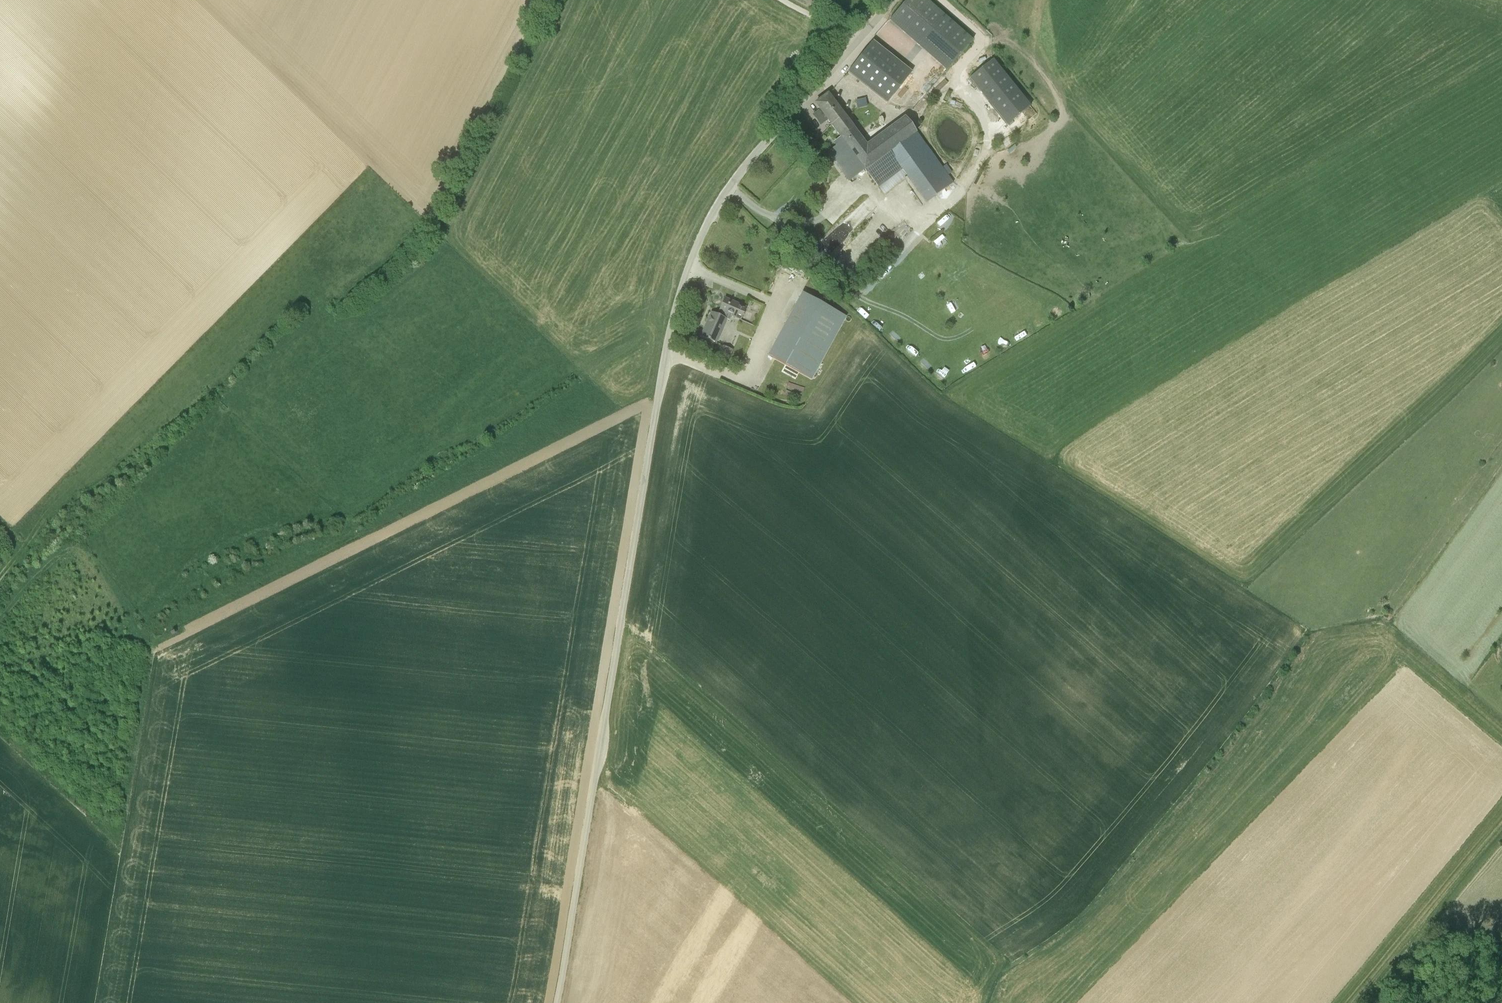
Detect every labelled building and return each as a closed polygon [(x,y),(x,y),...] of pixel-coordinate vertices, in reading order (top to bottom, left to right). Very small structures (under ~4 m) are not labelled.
[(924,0),(910,0),(891,23),(946,68),(971,39),(924,0)] [(848,70),(887,101),(911,71),(909,69),(873,39),(848,70)] [(992,60),(970,78),(1007,125),(1023,112),(1030,106),(993,59),(992,60)] [(832,126),(844,116),(828,94),(815,103),(820,110),(814,115),(820,124),(827,119),(832,126)] [(834,158),(861,138),(844,116),(832,126),(840,137),(835,141),(838,145),(829,152),(834,158)] [(953,182),(916,132),(905,117),(866,146),(861,138),(834,158),(850,180),(866,169),(879,186),(884,195),(908,178),(926,203),(953,182)] [(940,247),(946,244),(941,235),(935,238),(940,247)] [(885,268),(880,275),(887,282),(893,275),(885,268)] [(846,316),(802,292),(768,355),(812,379),(846,316)] [(729,315),(740,320),(746,307),(725,298),(719,311),(723,312),(729,315)] [(716,343),(729,315),(723,312),(721,316),(711,312),(701,336),(716,343)] [(898,331),(890,337),(896,343),(903,336),(898,331)] [(911,342),(905,348),(912,355),(918,349),(911,342)] [(719,354),(729,358),(733,350),(723,346),(719,354)] [(942,370),(940,380),(949,381),(950,371),(942,370)]
